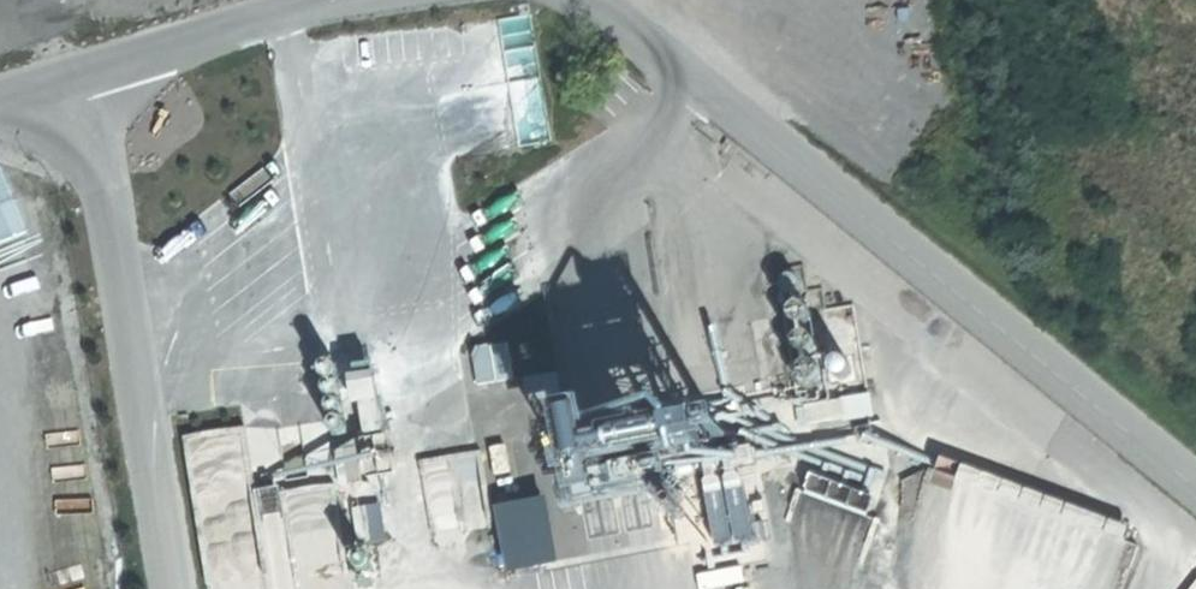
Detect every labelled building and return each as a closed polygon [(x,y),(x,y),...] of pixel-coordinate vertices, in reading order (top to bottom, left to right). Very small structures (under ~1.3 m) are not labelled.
[(531,13),(498,19),(521,146),(553,140),(531,13)] [(794,297),(800,293),(802,287),(798,281),(792,279),(786,282),(784,289),(787,295),(794,297)] [(805,330),(811,326),(812,319),(809,313),(802,311),(796,315),(794,322),(798,328),(805,330)] [(472,345),(477,385),(512,380),(506,340),(472,345)] [(810,358),(816,354),(818,347),(815,341),(808,340),(802,343),(800,350),(803,356),(810,358)] [(375,357),(349,361),(366,474),(392,470),(375,357)] [(840,378),(846,374),(848,367),(845,361),(838,360),(832,363),(830,370),(833,376),(840,378)] [(333,381),(338,377),(338,370),(334,365),(327,365),(322,369),(322,376),(326,381),(333,381)] [(556,369),(523,375),(527,398),(560,392),(556,369)] [(817,389),(823,385),(824,378),(821,372),(814,371),(808,374),(806,381),(810,387),(817,389)] [(336,399),(341,395),(341,388),(337,384),(330,383),(325,388),(325,394),(329,399),(336,399)] [(564,395),(536,400),(558,508),(699,480),(711,544),(752,536),(723,390),(569,420),(564,395)] [(338,417),(343,412),(344,406),(339,401),(332,401),(328,405),(327,412),(332,416),(338,417)] [(808,407),(811,426),(846,421),(843,402),(808,407)] [(341,435),(346,430),(346,424),(341,419),(335,419),(330,423),(330,430),(334,434),(341,435)] [(246,426),(189,434),(205,539),(212,538),(218,581),(268,574),(266,562),(283,559),(282,554),(265,556),(246,426)] [(504,442),(489,445),(494,472),(509,469),(504,442)] [(740,454),(744,478),(784,472),(780,448),(740,454)] [(542,494),(495,503),(507,569),(555,560),(542,494)] [(684,547),(707,542),(700,501),(676,506),(684,547)] [(368,572),(373,568),(373,561),(368,556),(362,556),(357,560),(357,567),(361,572),(368,572)] [(713,588),(748,588),(745,567),(711,571),(713,588)]
